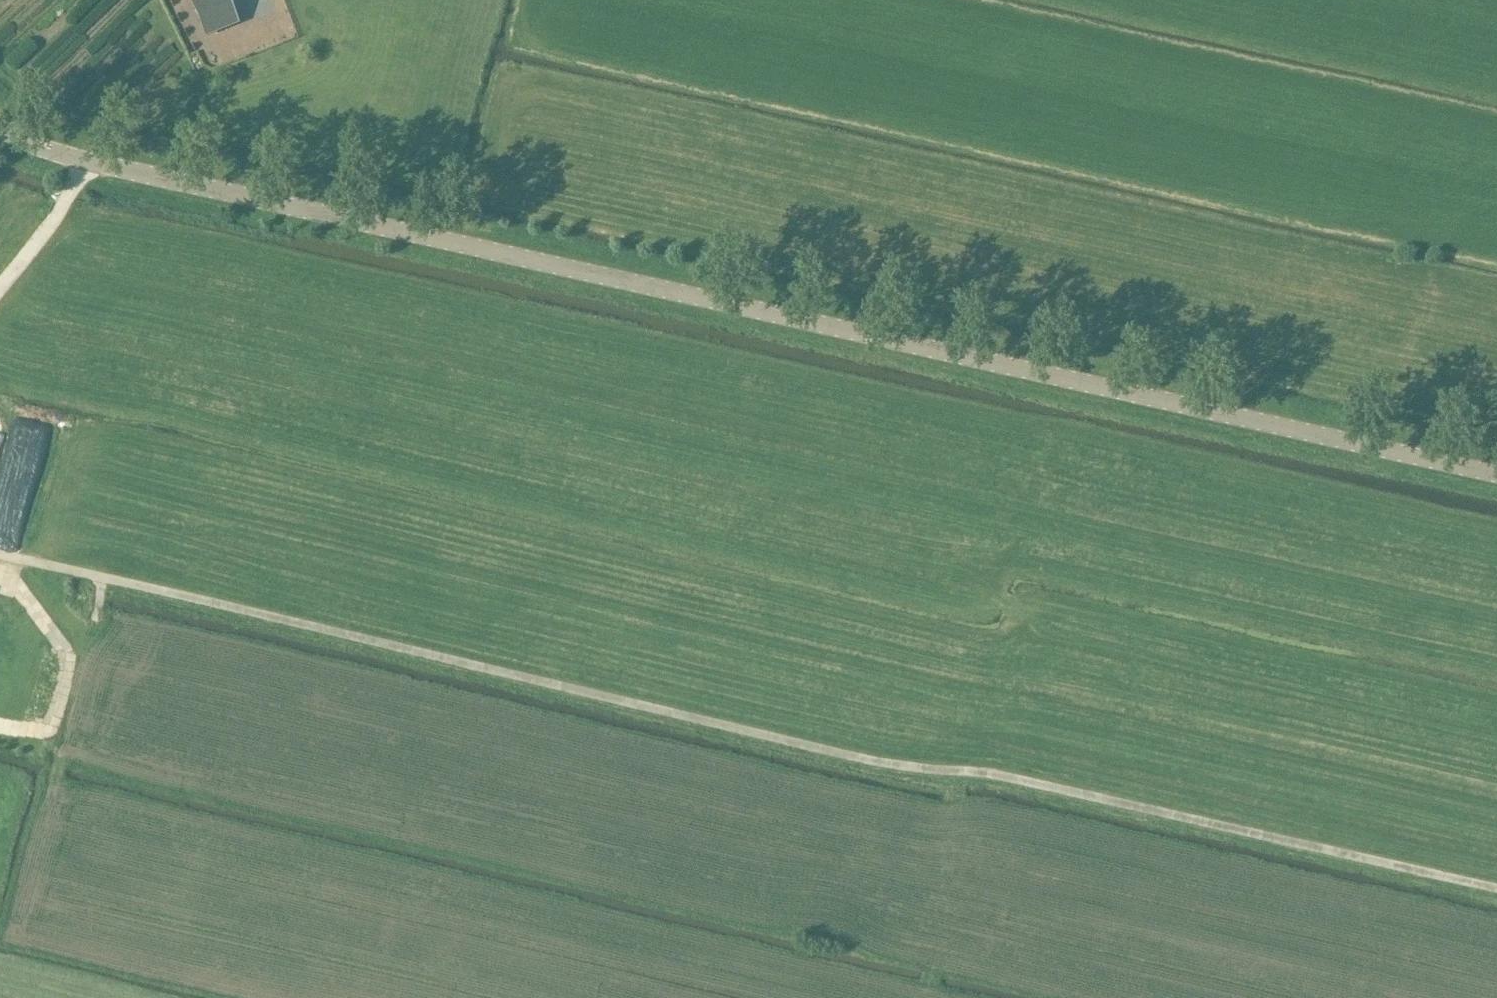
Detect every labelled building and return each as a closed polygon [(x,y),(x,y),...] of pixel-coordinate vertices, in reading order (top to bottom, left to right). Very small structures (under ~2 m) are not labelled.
[(191,1),(205,35),(238,22),(229,0),(193,0),(191,1)]
